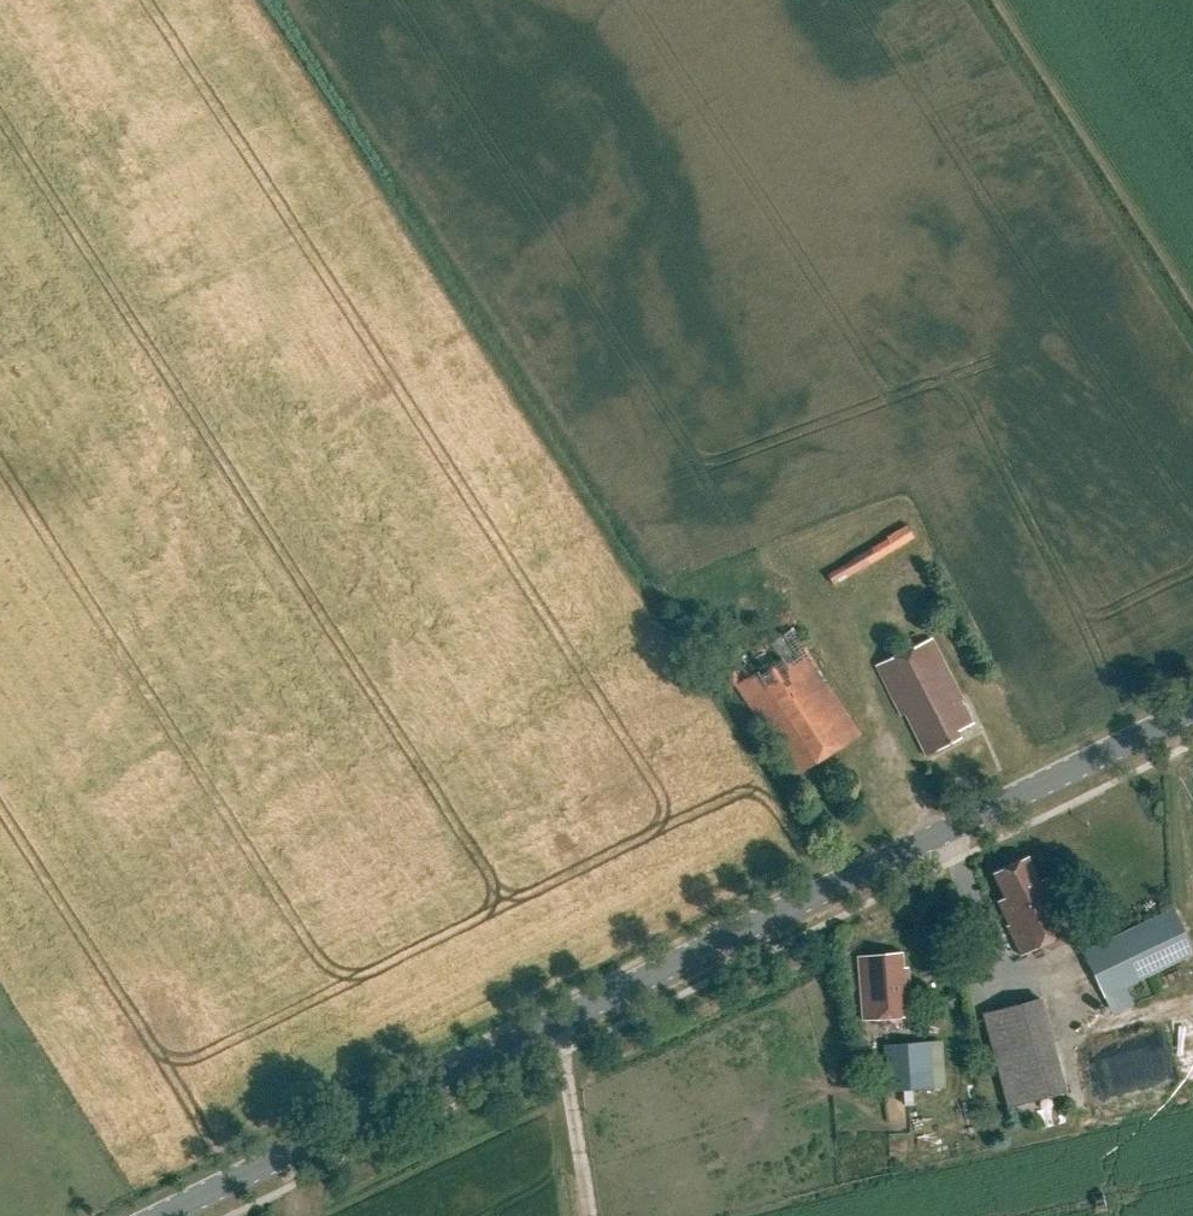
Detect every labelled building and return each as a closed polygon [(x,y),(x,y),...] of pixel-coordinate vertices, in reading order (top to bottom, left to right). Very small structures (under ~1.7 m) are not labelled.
[(834,586),(915,539),(907,526),(888,537),(889,539),(854,559),(855,560),(828,575),(834,586)] [(862,735),(828,682),(791,630),(728,670),(797,777),(862,735)] [(932,641),(880,667),(904,715),(908,713),(930,757),(961,741),(957,733),(975,724),(932,641)] [(1071,936),(1045,882),(1036,886),(1025,862),(992,877),(1004,901),(997,904),(1008,928),(1004,930),(1019,961),(1071,936)] [(1124,992),(1192,958),(1192,949),(1174,911),(1084,955),(1115,1018),(1133,1009),(1124,992)] [(903,954),(857,958),(862,1021),(914,1017),(912,990),(910,990),(908,968),(904,968),(903,954)] [(1044,1000),(983,1016),(1007,1110),(1069,1094),(1044,1000)] [(951,1088),(948,1040),(888,1043),(891,1091),(951,1088)]
